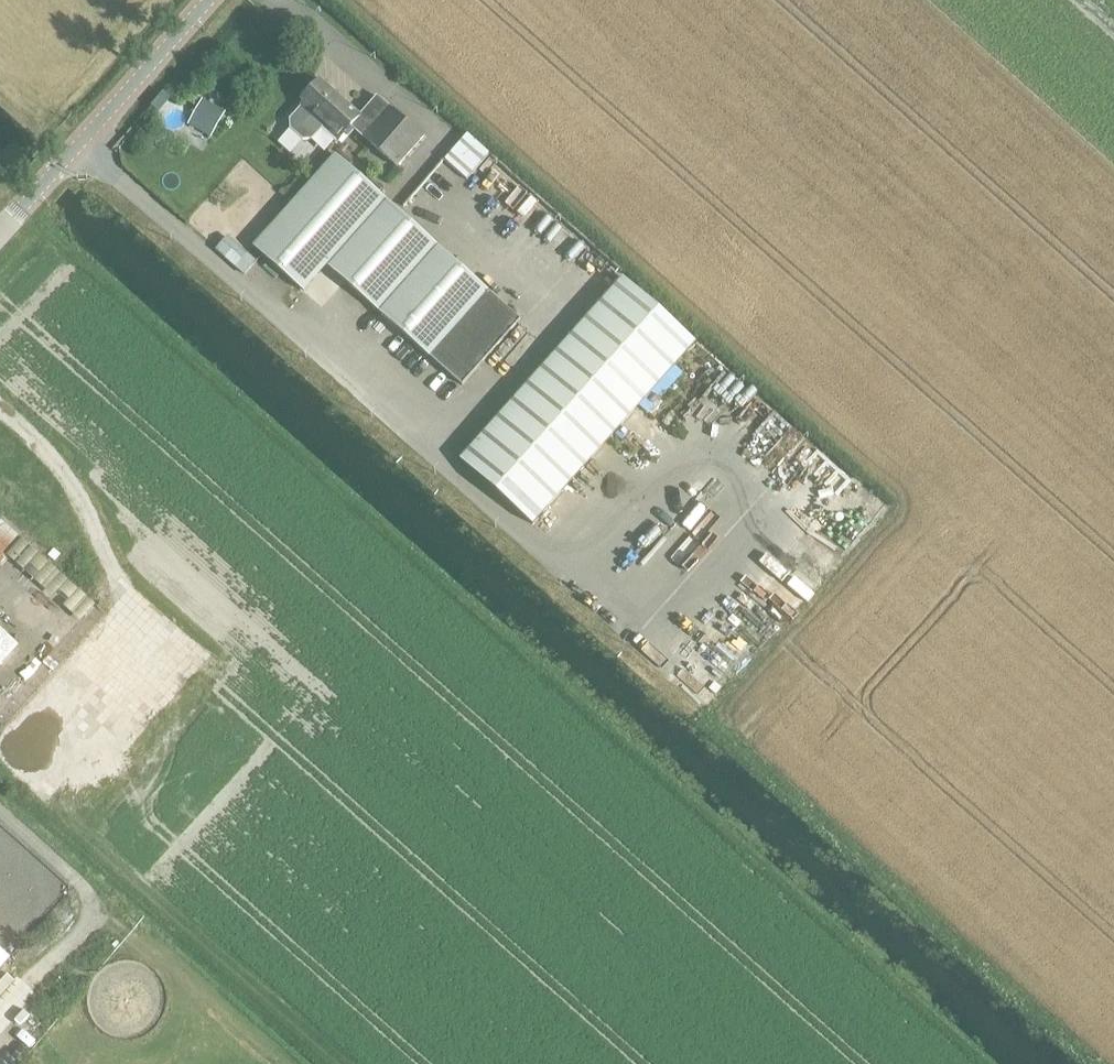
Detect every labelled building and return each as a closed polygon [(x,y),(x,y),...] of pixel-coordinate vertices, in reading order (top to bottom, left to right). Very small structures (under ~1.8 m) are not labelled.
[(396,168),(423,139),(377,98),(360,118),(343,103),(345,102),(321,81),(302,102),(304,104),(297,111),(336,146),(352,129),(396,168)] [(226,114),(202,101),(189,124),(213,138),(226,114)] [(491,154),(468,134),(445,161),(467,180),(491,154)] [(463,385),(521,319),(335,154),(253,246),(304,292),(328,265),(463,385)] [(244,276),(257,262),(228,236),(215,251),(244,276)] [(461,459),(533,524),(696,342),(623,277),(461,459)] [(21,536),(1,518),(0,519),(0,560),(21,536)] [(699,538),(680,555),(692,568),(710,551),(699,538)] [(19,562),(80,619),(96,602),(36,544),(19,562)] [(14,650),(0,637),(0,664),(14,650)] [(12,959),(0,948),(0,972),(12,959)]
